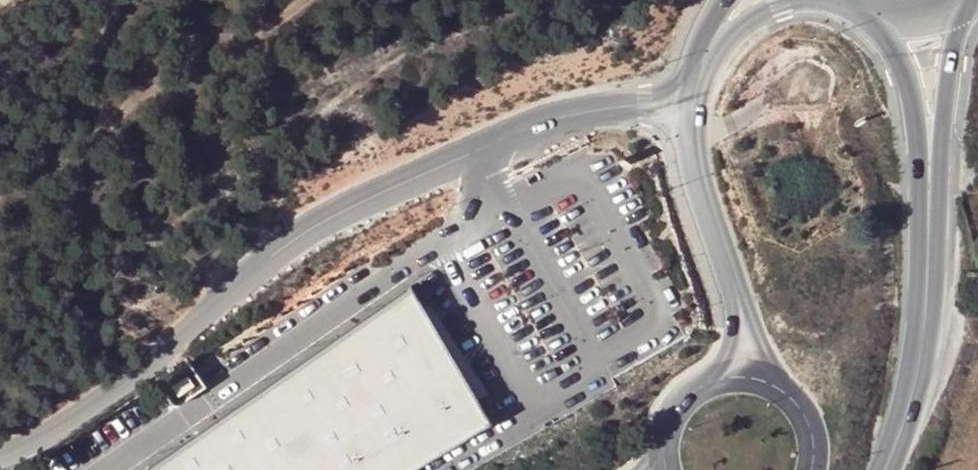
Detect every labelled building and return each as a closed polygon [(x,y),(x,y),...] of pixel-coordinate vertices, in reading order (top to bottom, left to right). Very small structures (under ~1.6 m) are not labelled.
[(149,468),(151,469),(409,469),(489,420),(411,289),(149,468)] [(190,375),(173,386),(180,397),(197,386),(190,375)]
